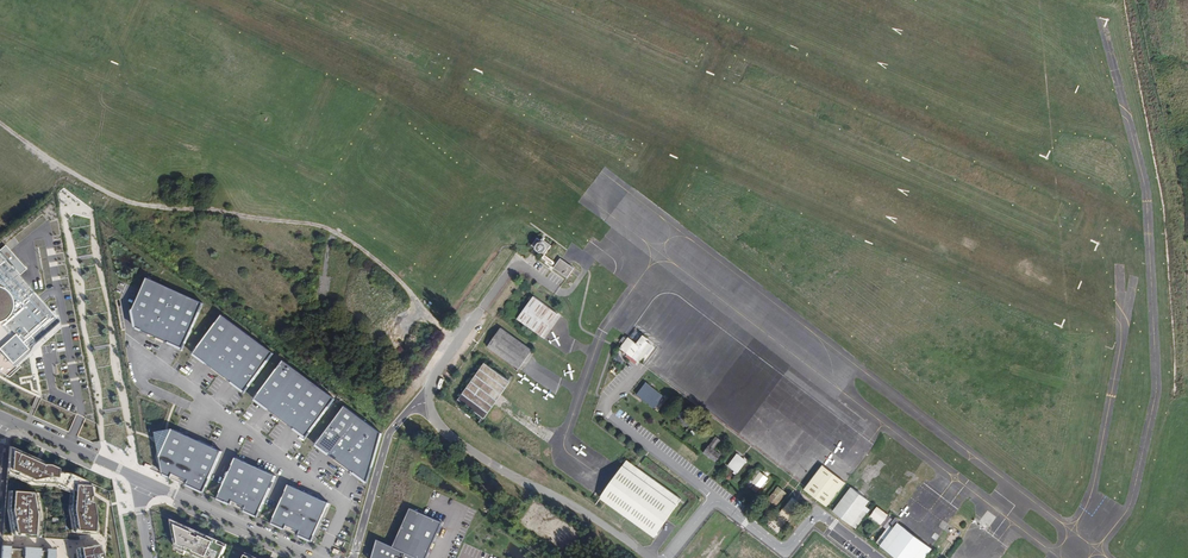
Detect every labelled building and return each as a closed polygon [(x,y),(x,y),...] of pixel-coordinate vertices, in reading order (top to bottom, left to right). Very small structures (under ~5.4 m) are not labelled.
[(540,242),(536,238),(531,245),(536,249),(543,254),(550,245),(542,239),(540,242)] [(58,322),(51,312),(40,300),(19,276),(27,268),(5,245),(0,249),(0,372),(6,375),(15,367),(12,364),(32,346),(58,322)] [(573,268),(559,258),(553,267),(553,268),(567,277),(573,268)] [(137,329),(182,348),(202,301),(148,276),(133,309),(137,329)] [(533,296),(517,319),(541,336),(548,326),(557,313),(533,296)] [(223,315),(194,354),(200,359),(212,369),(219,374),(226,379),(239,388),(245,393),(274,353),(223,315)] [(500,329),(488,347),(521,369),(526,362),(531,355),(533,352),(500,329)] [(636,346),(628,340),(621,348),(640,362),(651,348),(645,343),(647,340),(642,337),(636,346)] [(284,361),(255,400),(261,404),(273,414),(281,419),(287,424),(300,433),(307,438),(335,399),(284,361)] [(465,405),(483,418),(493,404),(500,394),(509,382),(483,363),(457,400),(465,405)] [(663,395),(646,382),(636,395),(641,398),(653,408),(663,395)] [(341,403),(311,440),(316,444),(323,449),(335,459),(343,464),(350,470),(365,481),(380,430),(341,403)] [(692,418),(683,411),(677,419),(686,426),(692,418)] [(163,475),(203,493),(210,479),(213,472),(222,452),(215,449),(207,446),(199,442),(185,435),(178,432),(173,429),(159,434),(160,458),(163,475)] [(721,440),(716,436),(703,453),(715,461),(720,454),(714,449),(721,440)] [(5,509),(3,535),(77,540),(80,540),(79,535),(88,533),(98,534),(89,483),(50,465),(41,461),(34,458),(9,447),(5,509)] [(747,461),(738,454),(728,466),(732,469),(737,473),(747,461)] [(223,486),(217,499),(258,518),(264,503),(267,497),(277,476),(255,467),(245,462),(238,459),(236,458),(227,478),(223,486)] [(622,467),(600,497),(606,502),(655,537),(681,500),(633,465),(626,460),(622,467)] [(845,481),(823,464),(806,487),(804,489),(826,506),(845,481)] [(768,478),(761,472),(753,481),(751,480),(748,483),(757,490),(768,478)] [(278,510),(272,524),(312,542),(329,504),(299,490),(289,485),(281,503),(278,510)] [(786,492),(779,487),(763,505),(772,511),(786,492)] [(856,528),(870,510),(866,506),(870,501),(851,487),(833,511),(856,528)] [(800,504),(792,498),(773,520),(782,527),(800,504)] [(931,548),(897,523),(899,520),(895,518),(894,520),(878,508),(871,517),(887,529),(881,537),(885,540),(881,545),(898,557),(924,557),(931,548)] [(372,557),(427,557),(443,523),(411,509),(393,547),(377,540),(372,557)] [(231,549),(223,546),(224,543),(210,537),(174,521),(175,525),(176,525),(182,554),(189,557),(191,553),(201,557),(227,557),(231,549)] [(101,544),(89,546),(78,548),(80,557),(103,557),(101,544)] [(2,546),(1,557),(54,557),(55,549),(42,548),(41,556),(39,556),(40,548),(25,547),(24,555),(22,555),(23,547),(12,547),(11,554),(9,554),(10,546),(2,546)]
